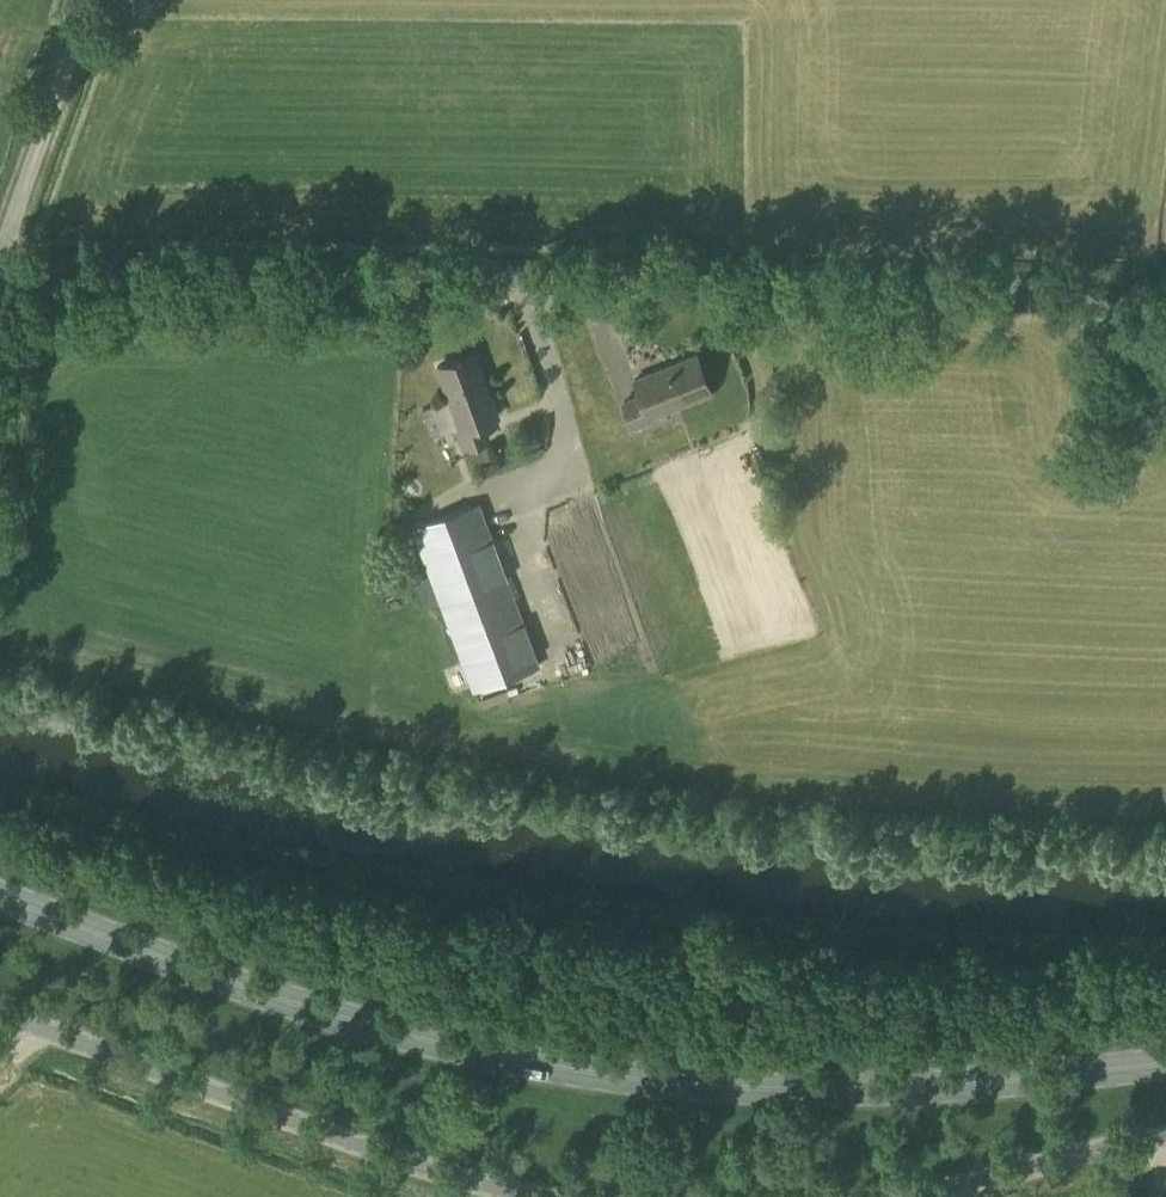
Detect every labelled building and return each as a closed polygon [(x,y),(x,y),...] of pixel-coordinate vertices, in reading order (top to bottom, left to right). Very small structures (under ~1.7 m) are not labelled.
[(362,306),(362,297),(352,296),(352,305),(362,306)] [(488,439),(482,422),(499,416),(475,352),(437,366),(449,398),(430,405),(441,433),(454,429),(462,449),(488,439)] [(632,428),(652,421),(650,416),(711,393),(697,356),(635,379),(641,395),(623,402),(632,428)] [(541,666),(479,501),(411,526),(429,574),(416,579),(426,608),(440,603),(472,691),(541,666)]
